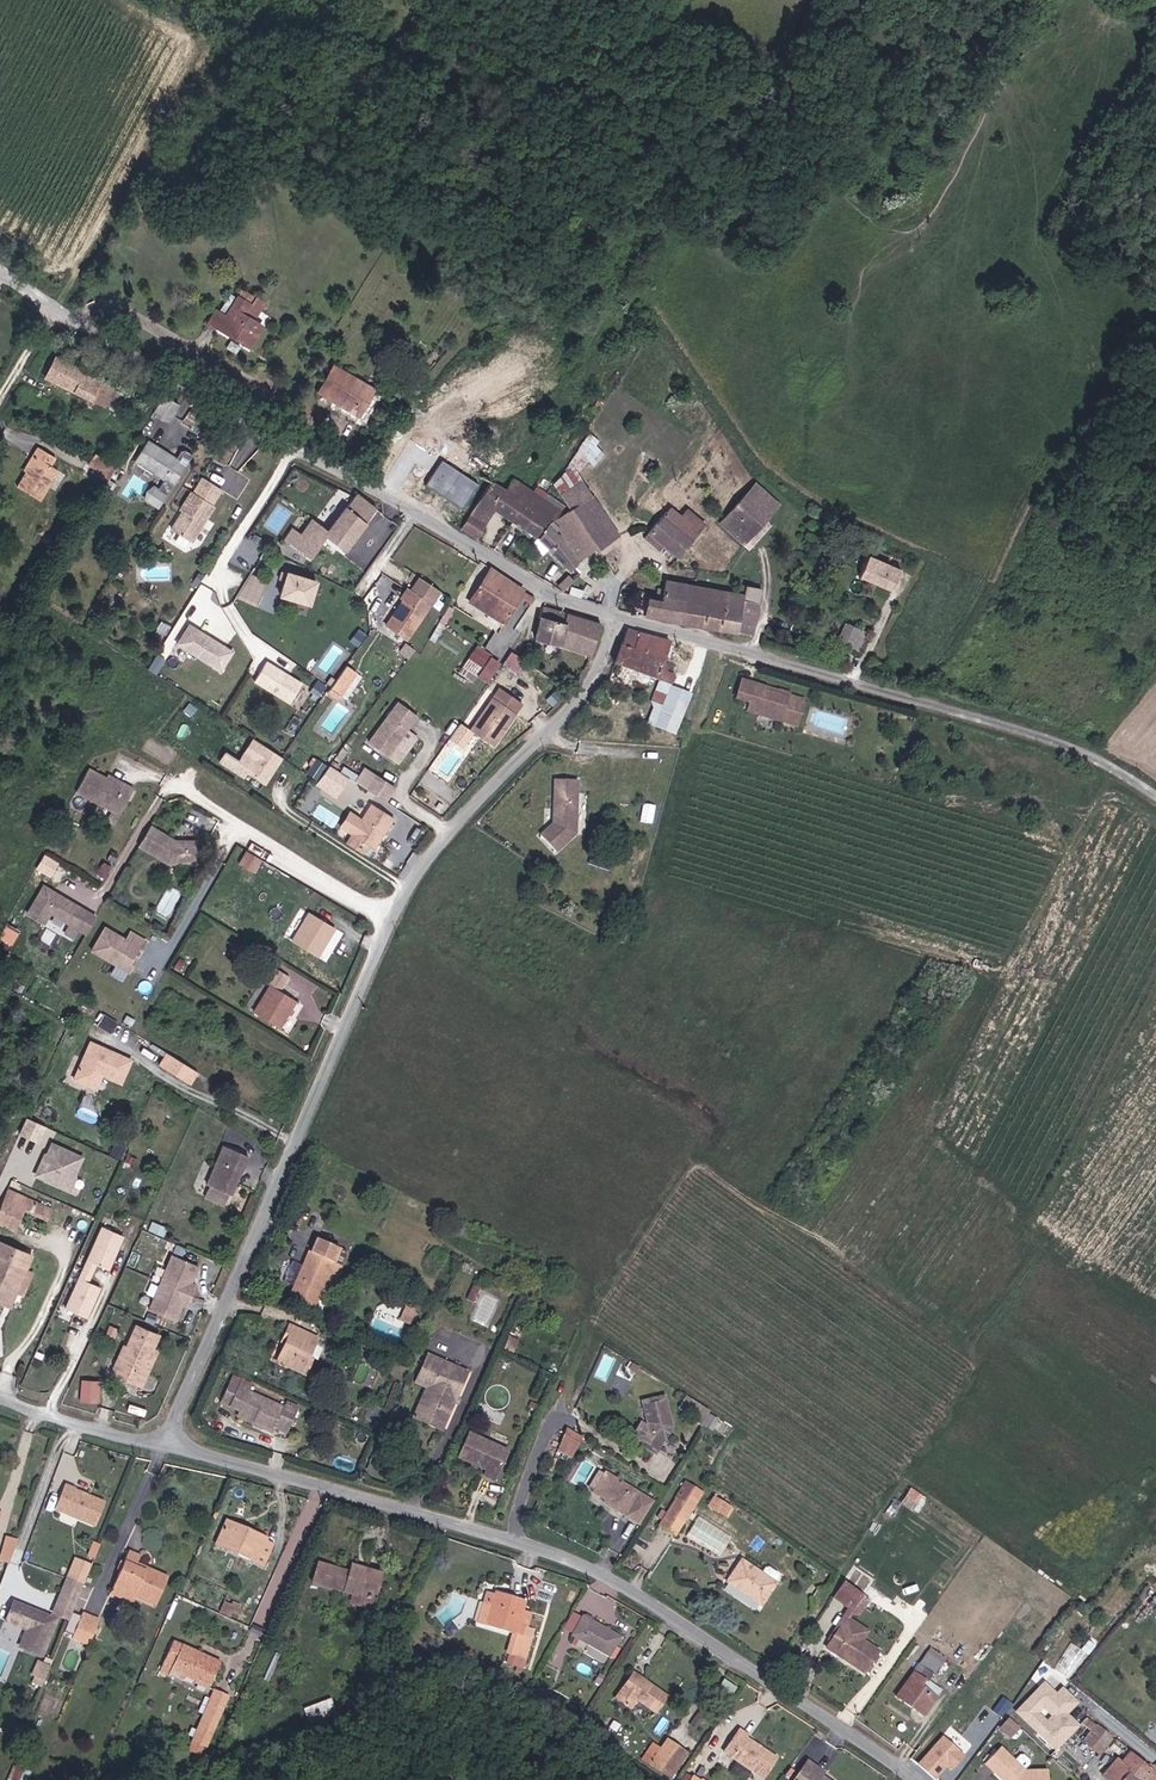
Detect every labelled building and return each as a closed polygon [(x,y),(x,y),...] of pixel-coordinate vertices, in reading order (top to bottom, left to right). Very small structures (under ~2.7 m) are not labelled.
[(243,286),(235,299),(226,315),(218,331),(248,347),(260,326),(248,319),(253,309),(249,306),(256,293),(243,286)] [(226,315),(235,299),(228,295),(218,311),(226,315)] [(218,331),(226,315),(218,311),(216,310),(207,325),(218,331)] [(104,406),(113,386),(82,371),(88,357),(71,349),(65,362),(54,356),(43,378),(104,406)] [(319,393),(342,406),(357,381),(333,368),(319,393)] [(357,381),(342,406),(361,417),(375,392),(357,381)] [(177,405),(162,395),(152,410),(167,419),(170,416),(177,405)] [(159,509),(173,486),(192,456),(184,451),(180,452),(176,460),(147,442),(134,462),(164,481),(158,491),(154,488),(148,498),(149,502),(159,509)] [(575,462),(582,474),(607,457),(600,445),(575,462)] [(37,448),(29,462),(32,463),(17,487),(39,501),(58,470),(50,465),(55,458),(37,448)] [(106,482),(116,467),(95,454),(89,465),(98,470),(95,475),(106,482)] [(460,463),(447,455),(435,475),(448,483),(460,463)] [(555,476),(563,489),(582,474),(575,462),(555,476)] [(448,483),(477,500),(489,480),(460,463),(448,483)] [(101,491),(108,496),(122,473),(121,470),(116,467),(106,482),(101,491)] [(563,489),(573,503),(598,542),(618,529),(582,474),(563,489)] [(494,511),(511,520),(530,489),(508,476),(501,487),(489,508),(494,511)] [(191,493),(181,510),(184,512),(172,530),(191,542),(213,507),(211,505),(221,490),(203,479),(193,494),(191,493)] [(477,500),(470,511),(488,522),(494,511),(489,508),(501,487),(489,480),(477,500)] [(778,503),(773,497),(756,482),(725,522),(750,543),(758,534),(752,529),(768,511),(770,512),(778,503)] [(310,491),(321,499),(325,493),(314,485),(310,491)] [(530,489),(511,520),(522,527),(532,510),(547,519),(562,508),(530,489)] [(377,510),(356,494),(347,507),(331,496),(305,530),(298,525),(294,530),(293,530),(285,540),(309,559),(326,537),(346,552),(377,510)] [(573,503),(562,508),(567,516),(575,528),(589,549),(598,542),(573,503)] [(667,507),(662,513),(691,538),(696,532),(667,507)] [(537,526),(533,533),(559,565),(574,554),(577,560),(589,549),(575,528),(567,531),(558,532),(555,526),(567,516),(562,508),(547,519),(537,526)] [(532,510),(522,527),(533,533),(537,526),(547,519),(532,510)] [(470,511),(460,527),(479,538),(488,522),(470,511)] [(758,534),(774,515),(770,512),(768,511),(752,529),(758,534)] [(662,513),(648,529),(662,542),(676,554),(691,538),(662,513)] [(575,528),(567,516),(555,526),(558,532),(567,531),(575,528)] [(662,542),(648,529),(642,536),(656,549),(662,542)] [(892,587),(901,567),(870,551),(860,573),(892,587)] [(469,602),(494,617),(515,585),(491,569),(469,602)] [(280,596),(310,605),(316,582),(287,573),(280,596)] [(667,575),(660,596),(683,602),(689,582),(667,575)] [(406,589),(400,598),(403,600),(386,626),(407,640),(440,591),(420,578),(410,592),(406,589)] [(260,579),(256,589),(262,591),(266,581),(260,579)] [(679,622),(749,639),(758,600),(689,582),(683,602),(679,622)] [(515,585),(494,617),(500,621),(498,625),(502,628),(519,597),(531,604),(535,598),(515,585)] [(649,595),(645,613),(679,622),(683,602),(660,596),(660,598),(649,595)] [(569,614),(544,607),(534,639),(560,645),(569,614)] [(569,614),(560,645),(591,656),(601,624),(569,614)] [(858,648),(868,630),(845,618),(835,637),(858,648)] [(178,643),(226,670),(238,648),(191,621),(178,643)] [(625,632),(613,665),(671,686),(674,677),(659,671),(668,643),(625,632)] [(477,677),(482,680),(496,660),(477,646),(459,673),(473,683),(477,677)] [(515,648),(505,661),(521,673),(530,660),(515,648)] [(297,701),(307,677),(267,660),(257,684),(297,701)] [(330,689),(340,696),(352,679),(342,672),(330,689)] [(766,691),(767,688),(741,679),(735,699),(748,703),(746,711),(797,726),(804,702),(788,697),(766,691)] [(472,729),(494,744),(523,702),(501,687),(472,729)] [(670,687),(667,695),(655,691),(650,702),(662,707),(654,726),(675,735),(690,695),(670,687)] [(766,691),(788,697),(789,694),(767,688),(766,691)] [(370,742),(389,756),(419,716),(400,702),(370,742)] [(267,785),(284,759),(255,740),(245,755),(255,762),(248,773),(267,785)] [(318,777),(329,762),(320,755),(309,770),(318,777)] [(332,763),(320,785),(342,796),(353,774),(332,763)] [(88,769),(76,792),(112,811),(119,815),(133,789),(124,784),(122,788),(105,779),(88,769)] [(376,774),(366,789),(385,801),(395,787),(376,774)] [(107,775),(105,779),(122,788),(124,784),(107,775)] [(553,822),(541,836),(557,852),(576,832),(576,780),(554,778),(553,822)] [(373,850),(393,819),(371,805),(346,845),(361,855),(367,846),(373,850)] [(119,815),(112,811),(107,820),(114,824),(119,815)] [(150,827),(138,846),(169,864),(195,864),(195,841),(175,841),(150,827)] [(239,864),(254,873),(262,860),(246,851),(239,864)] [(44,887),(28,914),(44,924),(51,914),(69,924),(79,907),(44,887)] [(310,913),(292,941),(317,957),(335,928),(310,913)] [(155,921),(151,929),(157,933),(162,925),(155,921)] [(12,945),(19,932),(5,924),(0,933),(0,938),(12,945)] [(105,928),(91,951),(129,973),(135,962),(131,960),(138,949),(140,950),(146,942),(130,933),(126,940),(105,928)] [(280,991),(289,976),(276,968),(267,983),(270,986),(254,1012),(279,1028),(296,1001),(280,991)] [(121,1082),(130,1060),(89,1042),(73,1079),(87,1085),(91,1074),(101,1074),(121,1082)] [(190,1084),(197,1072),(168,1054),(160,1066),(190,1084)] [(96,1089),(101,1074),(91,1074),(87,1085),(96,1089)] [(41,1141),(49,1124),(28,1115),(21,1132),(41,1141)] [(79,1174),(88,1154),(52,1138),(35,1175),(77,1194),(85,1177),(79,1174)] [(230,1195),(232,1196),(250,1157),(225,1146),(207,1185),(209,1186),(230,1195)] [(209,1186),(205,1196),(225,1206),(230,1195),(209,1186)] [(23,1208),(46,1219),(50,1210),(10,1191),(0,1212),(0,1224),(13,1230),(23,1208)] [(101,1264),(115,1232),(103,1227),(66,1308),(78,1313),(92,1282),(89,1280),(98,1262),(101,1264)] [(124,1236),(115,1232),(101,1264),(110,1268),(124,1236)] [(324,1284),(334,1262),(339,1248),(317,1238),(311,1252),(309,1251),(302,1265),(293,1287),(289,1296),(314,1307),(324,1284)] [(22,1253),(0,1243),(0,1244),(0,1302),(2,1303),(8,1289),(2,1286),(10,1267),(15,1269),(22,1253)] [(200,1263),(174,1252),(151,1306),(177,1317),(184,1300),(190,1303),(198,1282),(193,1279),(200,1263)] [(8,1289),(2,1303),(9,1306),(31,1257),(22,1253),(15,1269),(10,1267),(2,1286),(8,1289)] [(292,1260),(282,1282),(293,1287),(302,1265),(292,1260)] [(344,1267),(334,1262),(324,1284),(335,1289),(344,1267)] [(101,1286),(92,1282),(78,1313),(87,1318),(101,1286)] [(474,1283),(468,1297),(475,1300),(481,1286),(474,1283)] [(403,1312),(413,1317),(418,1305),(408,1300),(403,1312)] [(413,1317),(403,1312),(399,1320),(409,1325),(413,1317)] [(121,1358),(118,1357),(111,1373),(131,1382),(135,1374),(140,1376),(152,1349),(159,1335),(136,1325),(126,1347),(121,1358)] [(289,1326),(285,1334),(288,1335),(276,1362),(305,1375),(313,1358),(309,1357),(317,1338),(289,1326)] [(158,1351),(152,1349),(140,1376),(135,1374),(131,1382),(142,1387),(158,1351)] [(415,1382),(427,1387),(432,1390),(421,1415),(443,1425),(454,1402),(457,1396),(468,1371),(429,1353),(415,1382)] [(79,1399),(101,1400),(102,1378),(81,1376),(79,1399)] [(238,1415),(274,1430),(286,1436),(298,1410),(285,1404),(284,1407),(249,1391),(250,1388),(231,1380),(221,1402),(240,1410),(238,1415)] [(441,1430),(443,1425),(421,1415),(432,1390),(427,1387),(413,1417),(441,1430)] [(659,1449),(666,1439),(664,1435),(669,1428),(672,1429),(673,1428),(667,1401),(662,1399),(648,1402),(644,1407),(649,1424),(647,1427),(645,1425),(641,1426),(638,1427),(636,1431),(637,1437),(639,1439),(641,1443),(653,1451),(659,1449)] [(582,1437),(566,1428),(561,1439),(573,1448),(582,1437)] [(664,1435),(666,1439),(672,1429),(669,1428),(664,1435)] [(460,1457),(472,1462),(479,1465),(488,1469),(485,1477),(493,1480),(507,1449),(469,1433),(460,1457)] [(566,1456),(573,1448),(561,1439),(557,1449),(566,1456)] [(587,1488),(593,1492),(604,1475),(599,1471),(587,1488)] [(611,1504),(609,1507),(638,1525),(652,1503),(605,1473),(604,1475),(593,1492),(605,1500),(611,1504)] [(676,1498),(693,1508),(702,1493),(686,1483),(676,1498)] [(105,1501),(65,1486),(56,1510),(96,1525),(105,1501)] [(693,1508),(676,1498),(660,1525),(676,1535),(693,1508)] [(720,1499),(713,1510),(725,1517),(731,1506),(720,1499)] [(241,1533),(243,1529),(226,1521),(224,1526),(241,1533)] [(241,1533),(224,1526),(215,1545),(264,1566),(273,1545),(265,1542),(266,1539),(243,1529),(241,1533)] [(17,1539),(5,1535),(0,1549),(0,1561),(8,1564),(17,1539)] [(128,1552),(113,1586),(135,1596),(155,1605),(167,1578),(146,1569),(145,1572),(135,1568),(136,1564),(139,1557),(128,1552)] [(761,1605),(776,1584),(775,1583),(761,1574),(742,1561),(727,1582),(761,1605)] [(353,1591),(367,1595),(374,1597),(381,1574),(350,1565),(348,1573),(317,1563),(311,1582),(352,1594),(353,1591)] [(766,1568),(761,1574),(775,1583),(779,1577),(778,1574),(769,1567),(766,1568)] [(84,1584),(69,1578),(62,1593),(78,1599),(84,1584)] [(184,1579),(176,1595),(181,1597),(188,1581),(184,1579)] [(863,1597),(843,1582),(833,1596),(849,1607),(854,1611),(863,1597)] [(135,1596),(113,1586),(110,1593),(132,1603),(135,1596)] [(362,1612),(367,1595),(353,1591),(352,1594),(348,1608),(362,1612)] [(493,1601),(494,1594),(487,1592),(485,1598),(493,1601)] [(78,1599),(62,1593),(54,1614),(69,1620),(78,1599)] [(493,1601),(485,1598),(478,1624),(515,1635),(509,1655),(524,1659),(533,1629),(526,1627),(530,1613),(521,1611),(522,1607),(507,1602),(508,1597),(508,1596),(495,1593),(494,1594),(493,1601)] [(507,1602),(522,1607),(524,1602),(508,1597),(507,1602)] [(868,1600),(863,1597),(854,1611),(849,1607),(838,1625),(841,1627),(859,1639),(868,1625),(856,1617),(868,1600)] [(42,1655),(57,1618),(14,1601),(6,1620),(27,1629),(21,1646),(42,1655)] [(233,1602),(231,1606),(223,1602),(219,1612),(230,1616),(231,1613),(236,1616),(241,1605),(233,1602)] [(71,1638),(88,1645),(98,1621),(80,1614),(71,1638)] [(572,1635),(609,1656),(619,1638),(583,1617),(572,1635)] [(841,1627),(827,1648),(864,1673),(878,1652),(859,1639),(841,1627)] [(173,1642),(164,1661),(174,1665),(173,1667),(197,1678),(195,1682),(209,1689),(220,1664),(173,1642)] [(1084,1652),(1072,1644),(1057,1667),(1069,1675),(1084,1652)] [(920,1664),(932,1673),(935,1675),(945,1661),(930,1650),(920,1664)] [(464,1663),(474,1660),(472,1654),(463,1656),(464,1663)] [(46,1678),(51,1666),(40,1661),(35,1674),(46,1678)] [(169,1675),(173,1667),(174,1665),(164,1661),(160,1671),(169,1675)] [(932,1673),(920,1664),(896,1697),(922,1716),(941,1691),(927,1681),(932,1673)] [(616,1698),(631,1708),(636,1700),(656,1713),(667,1696),(633,1673),(616,1698)] [(1043,1678),(1013,1709),(1055,1750),(1081,1724),(1068,1712),(1080,1700),(1062,1683),(1055,1689),(1043,1678)] [(189,1751),(201,1756),(227,1695),(215,1690),(189,1751)] [(308,1724),(336,1714),(330,1699),(303,1709),(308,1724)] [(1006,1722),(998,1731),(1009,1741),(1017,1732),(1006,1722)] [(1095,1726),(1083,1742),(1100,1755),(1112,1739),(1095,1726)] [(762,1779),(777,1759),(738,1731),(723,1751),(762,1779)] [(946,1765),(949,1768),(963,1752),(941,1733),(914,1762),(933,1779),(946,1765)] [(668,1740),(661,1750),(653,1745),(643,1759),(670,1777),(687,1753),(668,1740)] [(986,1766),(996,1775),(1002,1769),(1008,1775),(1003,1779),(1048,1779),(1048,1771),(1026,1773),(1024,1772),(1015,1763),(1001,1750),(986,1766)] [(1107,1779),(1146,1779),(1153,1771),(1152,1770),(1129,1751),(1121,1760),(1118,1758),(1102,1776),(1107,1779)] [(1020,1757),(1015,1763),(1024,1772),(1030,1766),(1029,1762),(1024,1757),(1020,1757)] [(822,1774),(825,1771),(809,1760),(795,1779),(831,1779),(822,1774)] [(8,1779),(23,1779),(27,1771),(13,1765),(7,1779),(8,1779)] [(1152,1770),(1153,1771),(1146,1779),(1155,1779),(1155,1765),(1152,1770)] [(996,1775),(1001,1779),(1003,1779),(1008,1775),(1002,1769),(996,1775)]
